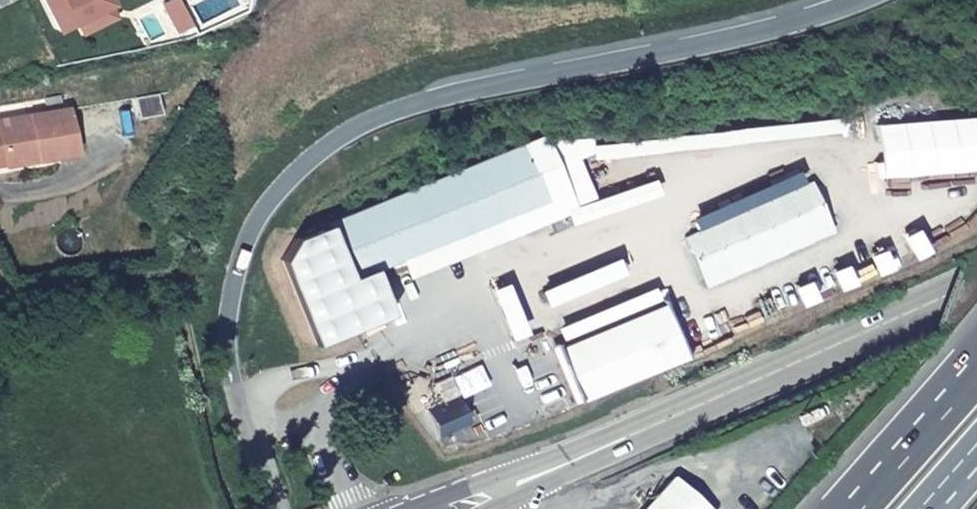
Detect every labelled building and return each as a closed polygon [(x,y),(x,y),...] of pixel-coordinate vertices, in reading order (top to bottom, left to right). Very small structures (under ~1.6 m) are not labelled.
[(53,31),(107,5),(105,0),(39,0),(53,31)] [(157,102),(134,106),(137,127),(160,123),(157,102)] [(0,127),(0,160),(1,168),(35,162),(36,166),(74,160),(68,117),(0,127)] [(536,217),(397,276),(405,296),(563,227),(532,155),(513,163),(536,217)] [(35,162),(1,168),(2,172),(36,166),(35,162)] [(318,247),(342,300),(397,276),(536,217),(513,163),(318,247)] [(806,184),(741,217),(759,257),(714,279),(727,307),(772,285),(761,257),(826,224),(806,184)] [(759,257),(741,217),(709,232),(692,251),(707,283),(714,279),(759,257)] [(566,360),(587,408),(691,362),(670,313),(566,360)] [(676,478),(648,508),(709,508),(676,478)]
